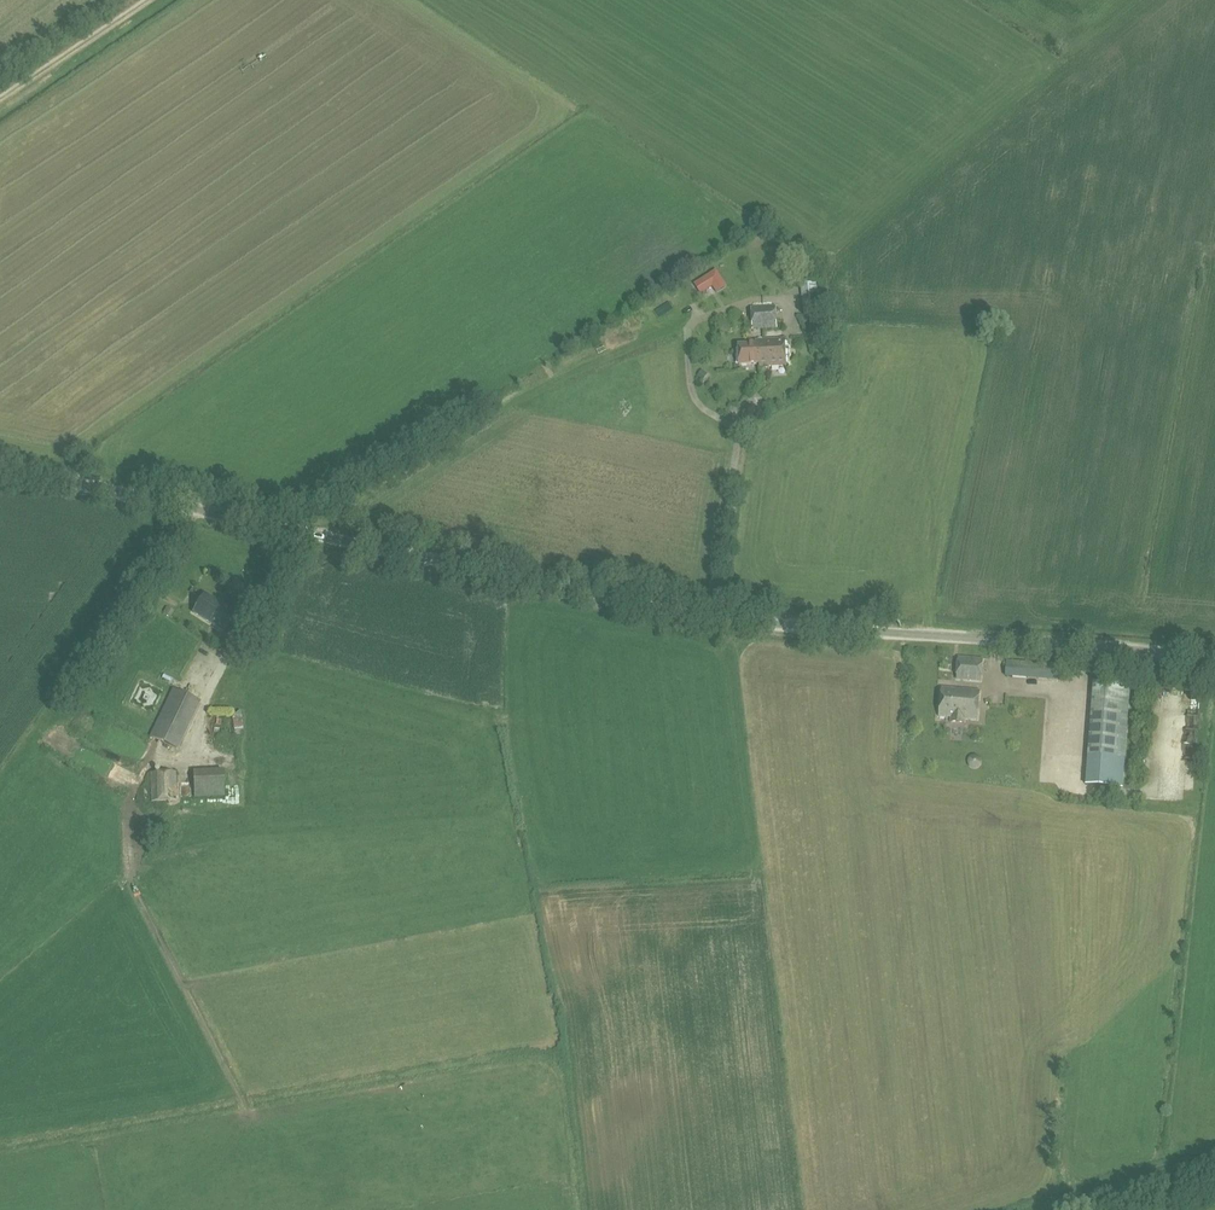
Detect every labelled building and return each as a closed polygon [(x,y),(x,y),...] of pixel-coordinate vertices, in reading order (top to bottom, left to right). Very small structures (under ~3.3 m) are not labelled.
[(716,271),(695,284),(701,293),(713,286),(717,292),(726,286),(716,271)] [(751,307),(752,329),(777,328),(776,306),(751,307)] [(740,365),(760,364),(760,367),(787,366),(786,339),(755,340),(755,344),(739,344),(740,365)] [(743,368),(723,370),(724,387),(735,387),(734,381),(744,380),(743,368)] [(698,376),(703,379),(707,374),(702,370),(698,376)] [(193,612),(224,631),(235,612),(205,593),(193,612)] [(174,611),(169,608),(166,614),(170,617),(174,611)] [(957,679),(981,681),(982,666),(983,660),(959,658),(957,679)] [(1006,662),(1005,676),(1063,681),(1064,667),(1006,662)] [(1086,785),(1122,787),(1130,686),(1094,683),(1086,785)] [(980,691),(942,688),(939,717),(950,717),(950,721),(965,722),(965,719),(978,720),(980,691)] [(150,737),(176,749),(198,702),(173,689),(150,737)] [(241,710),(232,710),(234,728),(243,728),(241,710)] [(231,733),(231,719),(216,720),(216,734),(231,733)] [(193,771),(194,798),(224,796),(223,770),(193,771)] [(150,773),(152,802),(177,801),(176,772),(150,773)]
